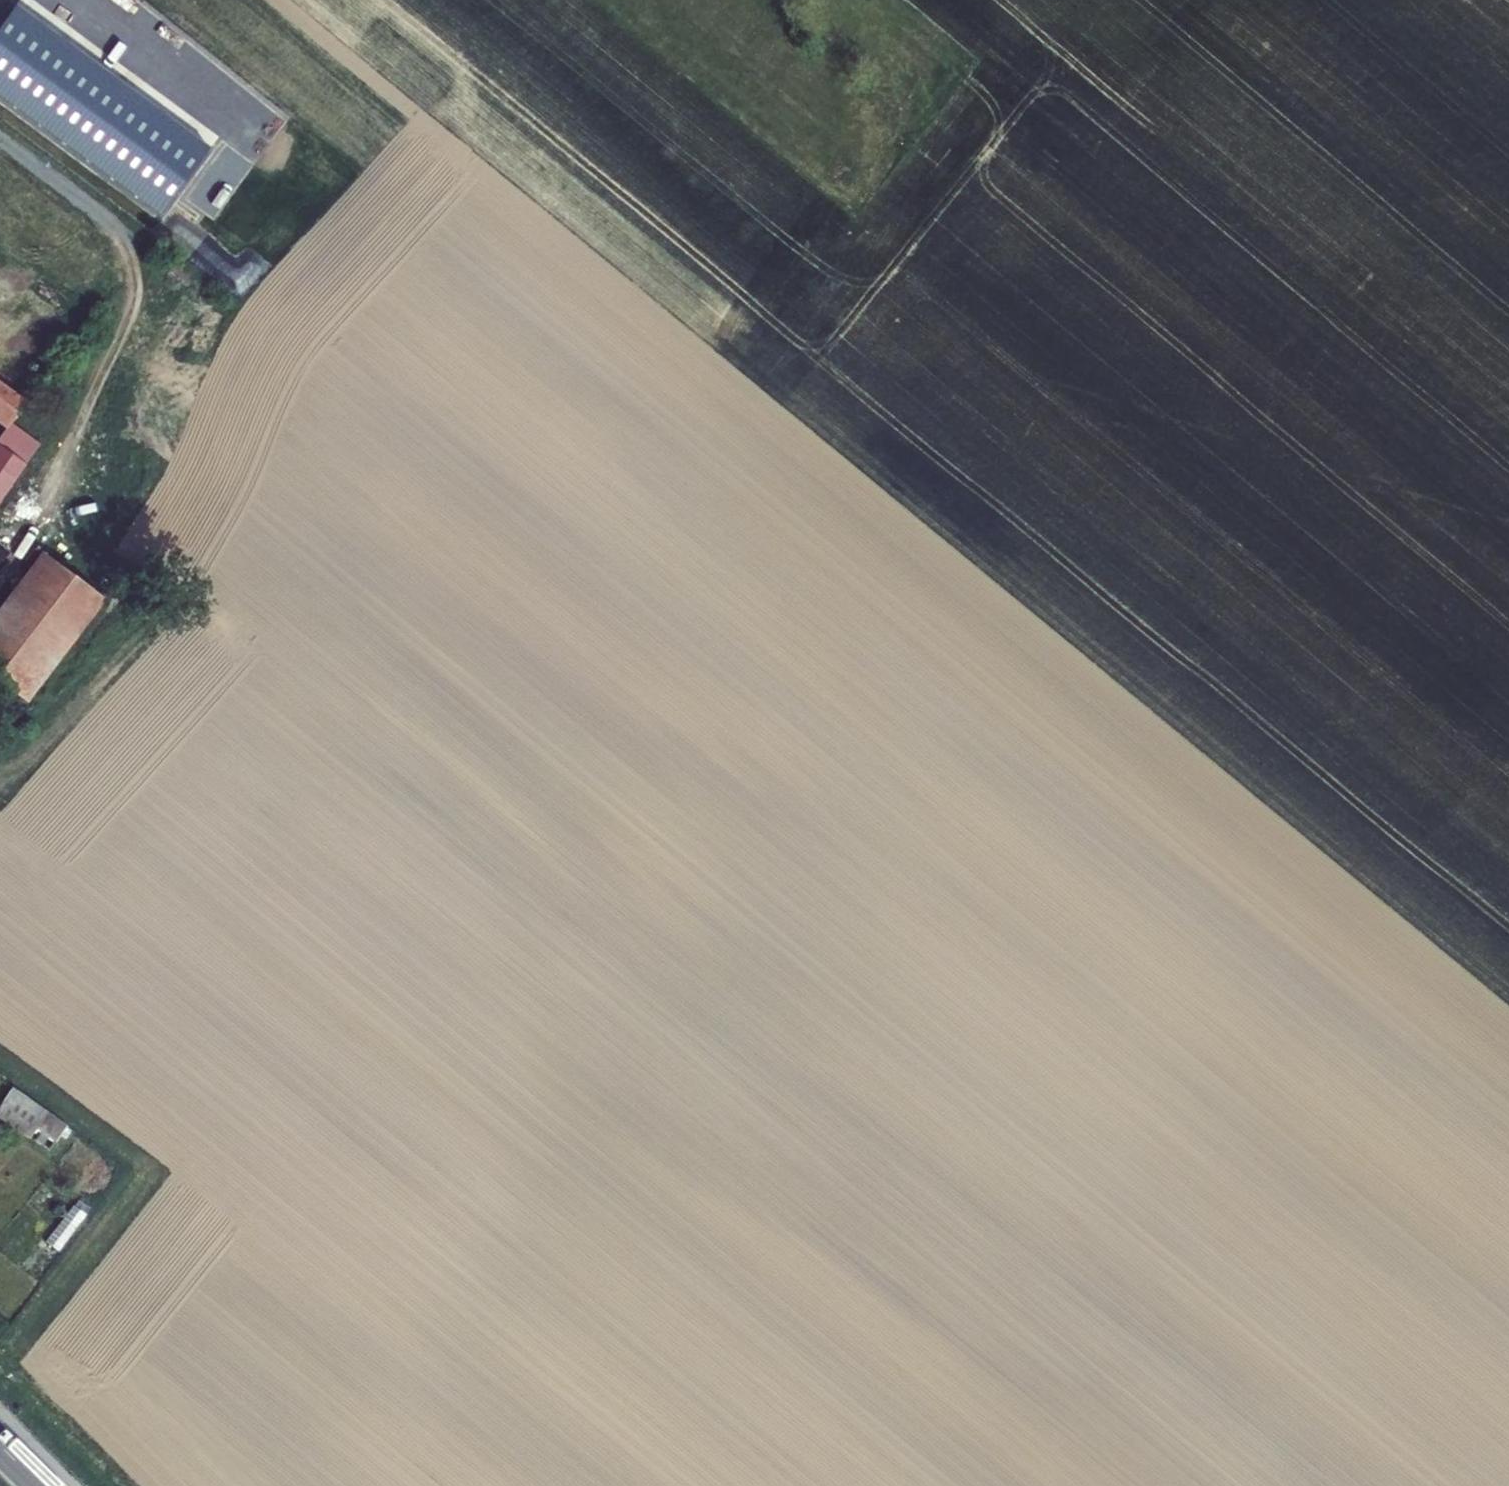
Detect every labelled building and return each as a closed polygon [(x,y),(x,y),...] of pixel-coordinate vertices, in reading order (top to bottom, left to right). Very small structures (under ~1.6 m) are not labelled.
[(0,31),(0,52),(58,96),(68,82),(1,30),(0,31)] [(34,128),(58,96),(0,52),(0,103),(34,128)] [(8,425),(0,436),(0,500),(39,444),(11,424),(24,405),(0,387),(0,419),(8,425)] [(0,611),(0,681),(26,701),(102,601),(43,555),(0,611)] [(28,1140),(46,1114),(12,1089),(0,1105),(0,1120),(28,1140)] [(40,1135),(60,1150),(73,1134),(52,1119),(40,1135)]
